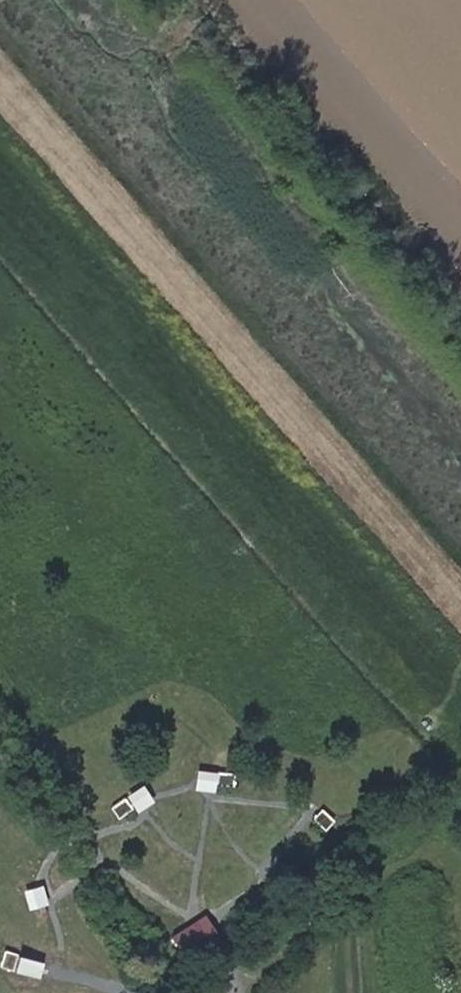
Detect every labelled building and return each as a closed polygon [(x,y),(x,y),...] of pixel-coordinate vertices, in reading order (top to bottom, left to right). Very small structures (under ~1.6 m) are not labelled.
[(187,925),(169,931),(176,952),(193,947),(187,925)]
